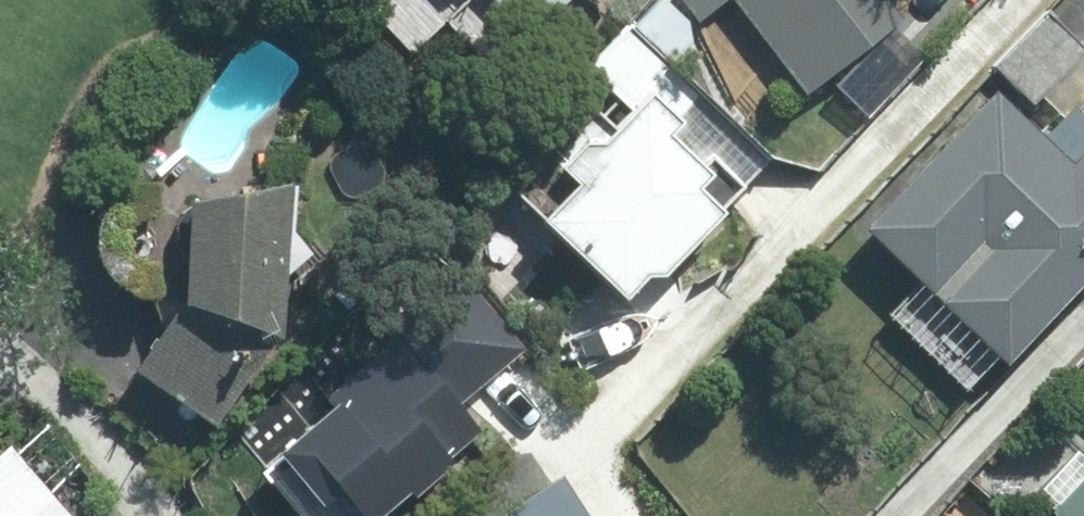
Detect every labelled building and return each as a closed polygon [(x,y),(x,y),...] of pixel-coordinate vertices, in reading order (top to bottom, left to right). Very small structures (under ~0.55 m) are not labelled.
[(431,14),(445,0),(416,0),(431,14)] [(517,17),(533,0),(499,0),(517,17)] [(790,97),(889,27),(870,0),(720,0),(790,97)] [(987,72),(1024,107),(1083,45),(1083,44),(1047,9),(987,72)] [(640,85),(505,229),(596,314),(703,200),(655,154),(683,125),(640,85)] [(838,235),(977,374),(1083,268),(1083,145),(1061,122),(1037,146),(983,92),(838,235)] [(152,314),(105,377),(197,421),(254,346),(269,191),(167,207),(152,314)] [(441,404),(492,358),(434,294),(307,407),(381,490),(456,422),(441,404)] [(1070,402),(1083,415),(1083,388),(1070,402)] [(1034,505),(1045,515),(1083,515),(1083,453),(1034,505)] [(472,515),(558,515),(535,478),(472,515)] [(0,504),(0,515),(10,515),(0,504)]
